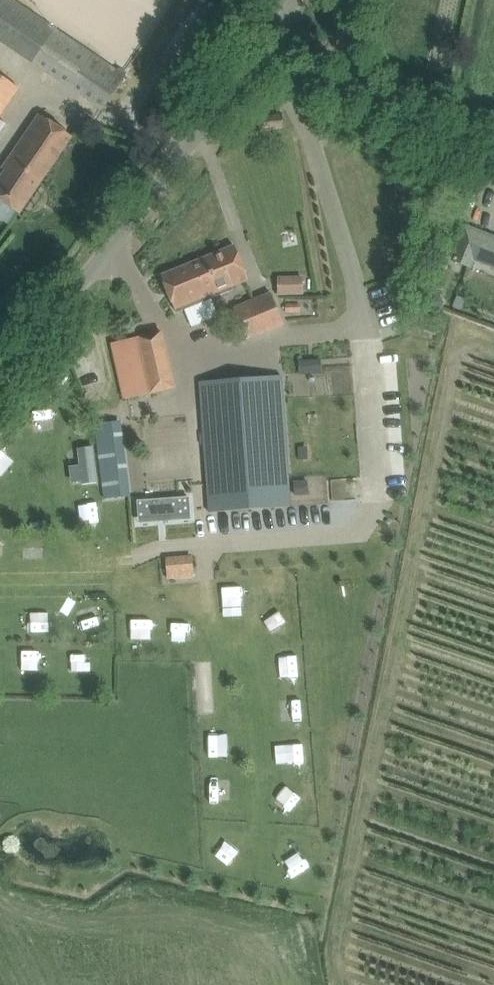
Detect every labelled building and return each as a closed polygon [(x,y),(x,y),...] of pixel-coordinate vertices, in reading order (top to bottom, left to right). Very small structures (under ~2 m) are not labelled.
[(56,29),(14,0),(0,0),(0,40),(33,63),(102,109),(125,76),(56,29)] [(19,86),(0,73),(0,113),(19,86)] [(282,114),(258,117),(260,131),(284,128),(282,114)] [(3,201),(19,212),(71,136),(40,115),(10,159),(14,162),(0,183),(0,199),(3,201)] [(487,236),(488,235),(487,235),(486,236),(482,234),(483,233),(482,233),(481,234),(467,228),(467,227),(466,227),(462,237),(453,233),(446,251),(451,253),(449,258),(470,266),(473,257),(493,265),(493,238),(487,236)] [(203,259),(209,271),(201,274),(211,299),(233,290),(231,286),(248,279),(243,264),(235,246),(203,259)] [(177,313),(196,305),(211,299),(201,274),(209,271),(203,259),(162,276),(177,313)] [(452,282),(465,287),(467,278),(464,272),(457,269),(452,282)] [(302,290),(301,273),(275,274),(275,291),(302,290)] [(272,293),(253,301),(266,331),(284,323),(272,293)] [(253,301),(235,309),(247,338),(266,331),(253,301)] [(285,303),(286,311),(300,310),(300,302),(285,303)] [(126,397),(145,392),(174,386),(166,351),(161,331),(113,342),(126,397)] [(291,506),(281,375),(200,381),(210,512),(291,506)] [(122,418),(95,421),(109,539),(135,536),(122,418)] [(78,448),(83,484),(98,482),(93,446),(78,448)] [(137,499),(139,516),(190,512),(189,496),(137,499)] [(163,556),(166,579),(194,576),(191,552),(163,556)] [(221,605),(242,604),(242,584),(221,584),(221,605)] [(276,601),(261,610),(272,630),(287,622),(276,601)] [(96,604),(76,609),(81,629),(101,625),(96,604)] [(50,629),(50,612),(29,612),(28,629),(50,629)] [(132,637),(150,637),(149,618),(132,618),(132,637)] [(188,640),(188,619),(176,619),(175,640),(188,640)] [(18,650),(18,670),(39,669),(39,649),(18,650)] [(279,675),(298,672),(296,653),(277,656),(279,675)] [(300,693),(281,693),(281,721),(301,721),(300,693)] [(304,739),(282,742),(285,764),(306,762),(304,739)] [(228,801),(228,778),(207,778),(207,800),(228,801)] [(285,787),(275,801),(290,812),(300,798),(285,787)] [(215,853),(224,861),(235,850),(226,841),(215,853)] [(296,848),(280,858),(291,875),(307,865),(296,848)]
